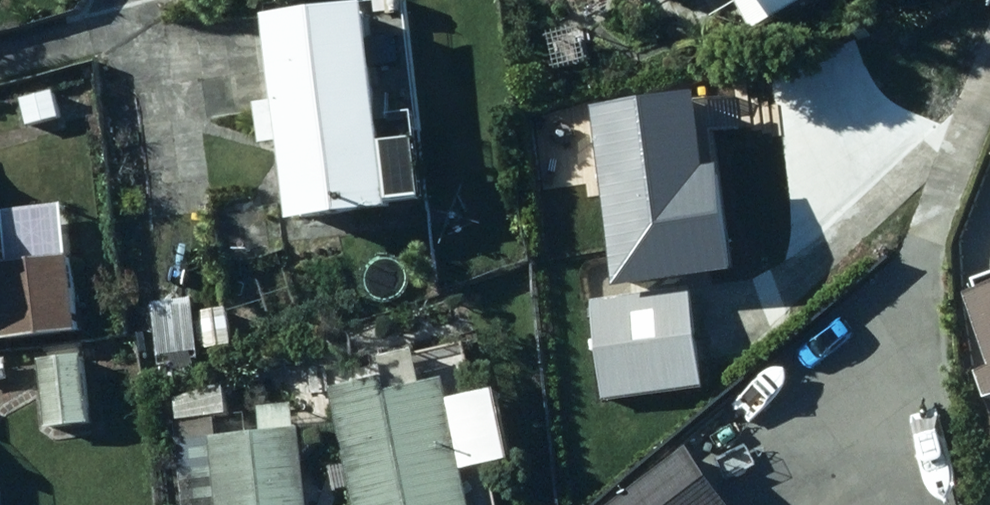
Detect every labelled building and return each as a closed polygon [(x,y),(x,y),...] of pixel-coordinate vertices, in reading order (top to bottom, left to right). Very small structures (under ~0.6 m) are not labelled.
[(762,32),(785,19),(789,25),(833,0),(743,0),(762,32)] [(288,107),(269,110),(274,147),(292,145),(302,226),(404,214),(380,10),(278,22),(288,107)] [(59,93),(26,102),(33,127),(65,118),(59,93)] [(610,301),(593,303),(607,403),(708,389),(694,290),(632,298),(629,282),(727,268),(719,215),(746,212),(732,112),(600,130),(602,149),(587,151),(591,184),(607,182),(614,233),(596,235),(601,274),(606,273),(610,301)] [(32,193),(35,233),(81,229),(78,189),(32,193)] [(75,259),(2,267),(10,341),(83,333),(75,259)] [(981,299),(989,324),(989,296),(981,299)] [(232,312),(208,316),(213,349),(237,345),(232,312)] [(473,475),(522,465),(507,393),(456,403),(452,383),(430,388),(423,355),(388,362),(391,378),(338,389),(362,504),(479,504),(473,475)] [(87,358),(47,363),(54,429),(95,425),(87,358)] [(179,422),(187,504),(315,504),(308,431),(302,431),(300,408),(265,411),(267,434),(224,438),(222,418),(179,422)] [(697,452),(623,504),(735,504),(697,452)]
